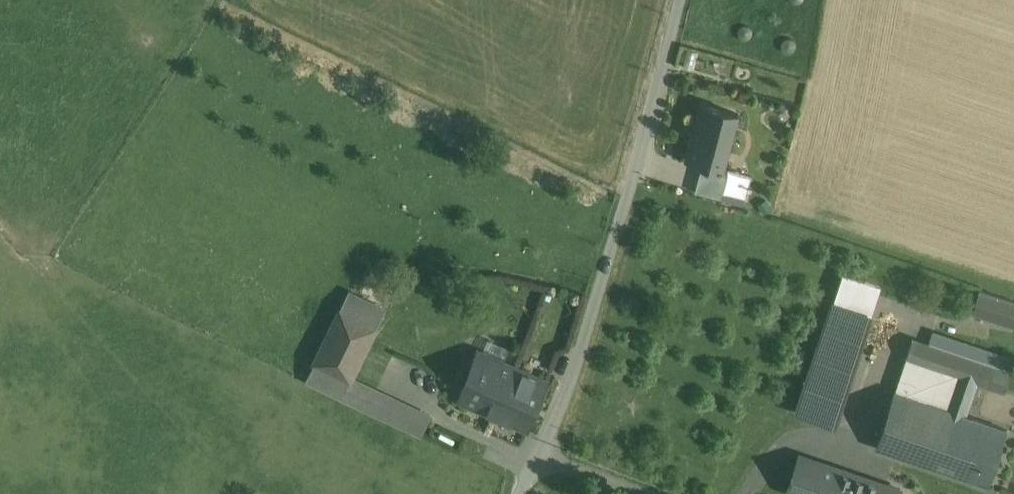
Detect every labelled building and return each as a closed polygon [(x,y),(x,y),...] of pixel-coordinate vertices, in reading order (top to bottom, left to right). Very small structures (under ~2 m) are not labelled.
[(739,113),(702,103),(687,159),(703,164),(724,169),(724,168),(739,113)] [(724,169),(703,164),(695,191),(721,198),(728,169),(724,168),(724,169)] [(980,291),(974,313),(1013,326),(1013,302),(980,291)] [(349,292),(315,363),(351,381),(352,379),(385,309),(349,292)] [(873,315),(834,302),(798,413),(836,425),(873,315)] [(1012,373),(913,339),(907,358),(960,376),(977,382),(1005,392),(1012,373)] [(516,368),(478,351),(459,401),(494,417),(516,368)] [(351,381),(315,363),(307,380),(343,398),(351,381)] [(547,381),(516,368),(494,417),(528,431),(547,381)] [(977,382),(960,376),(948,410),(965,416),(977,382)] [(377,391),(352,379),(351,381),(343,398),(368,410),(377,391)] [(396,399),(377,391),(368,410),(387,418),(396,399)] [(895,392),(877,447),(989,486),(1008,430),(965,416),(948,410),(895,392)] [(431,416),(396,399),(387,418),(422,435),(431,416)] [(800,456),(788,492),(793,493),(900,493),(901,491),(800,456)]
